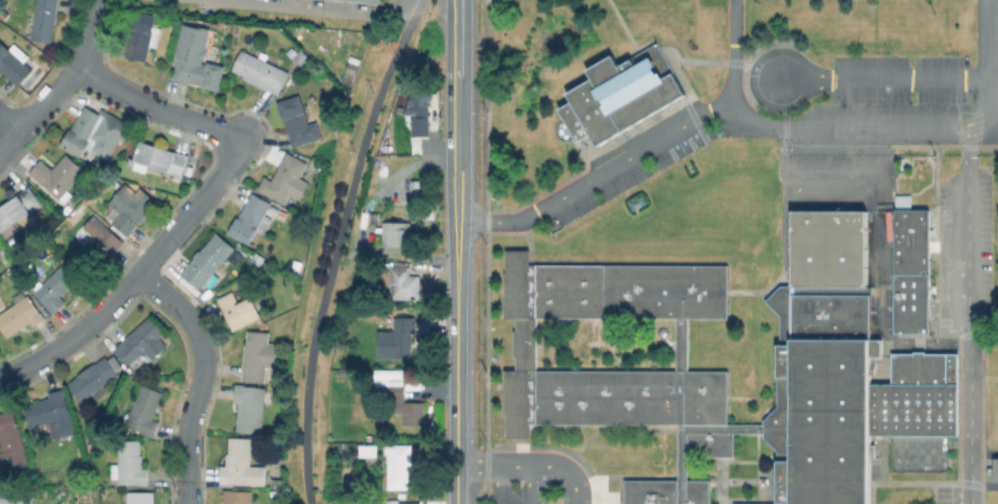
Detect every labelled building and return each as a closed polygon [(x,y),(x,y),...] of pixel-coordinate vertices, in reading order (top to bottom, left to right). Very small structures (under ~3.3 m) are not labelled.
[(33,40),(38,0),(58,0),(53,42),(33,40)] [(160,32),(157,47),(150,45),(146,61),(125,55),(132,28),(130,28),(135,10),(158,16),(154,31),(160,32)] [(204,62),(208,63),(208,61),(225,66),(219,90),(202,86),(202,85),(174,78),(179,56),(172,54),(180,22),(212,30),(204,62)] [(19,87),(0,71),(0,42),(27,64),(30,60),(36,64),(32,68),(33,69),(19,87)] [(594,145),(588,134),(575,141),(557,108),(569,101),(564,93),(589,78),(584,68),(610,53),(616,65),(654,42),(684,93),(594,145)] [(290,72),(279,95),(243,78),(244,76),(232,70),(242,49),(290,72)] [(309,56),(303,63),(297,57),(303,50),(309,56)] [(356,78),(342,75),(345,64),(358,67),(356,78)] [(432,93),(433,97),(431,97),(431,114),(399,114),(399,98),(408,98),(408,93),(414,93),(414,85),(430,85),(431,93),(432,93)] [(300,95),(309,123),(317,121),(323,138),(293,148),(278,102),(300,95)] [(86,105),(100,113),(102,110),(133,128),(124,143),(118,139),(108,159),(87,148),(82,156),(62,144),(86,105)] [(141,140),(173,151),(174,150),(190,155),(183,177),(167,172),(167,171),(134,160),(141,140)] [(308,163),(285,204),(258,189),(266,176),(272,180),(288,152),(308,163)] [(66,153),(85,170),(68,190),(72,194),(65,202),(30,173),(41,160),(53,170),(66,153)] [(126,183),(137,192),(141,187),(157,201),(127,236),(112,222),(113,220),(108,216),(114,208),(108,203),(126,183)] [(43,204),(0,234),(0,208),(31,186),(43,204)] [(272,203),(249,244),(230,232),(253,192),(272,203)] [(927,333),(893,333),(892,194),(909,194),(909,208),(927,208),(927,333)] [(867,435),(867,503),(731,503),(731,502),(774,502),(774,450),(761,435),(761,432),(731,432),(731,455),(685,455),(685,479),(707,479),(707,503),(622,503),(622,477),(675,477),(675,423),(527,423),(527,437),(503,437),(503,368),(514,368),(514,357),(511,357),(511,330),(514,330),(514,317),(502,317),(502,272),(504,272),(504,249),(527,249),(527,264),(726,264),(726,318),(686,318),(686,369),(725,369),(725,423),(761,423),(761,419),(775,405),(775,343),(778,343),(778,315),(763,300),(778,284),(790,284),(790,210),(864,210),(864,286),(870,286),(870,294),(868,294),(868,338),(879,338),(879,356),(867,356),(867,383),(889,383),(889,352),(911,352),(911,350),(923,350),(923,352),(955,352),(955,435),(867,435)] [(125,242),(105,265),(100,262),(90,273),(73,258),(84,246),(79,241),(83,237),(79,233),(95,214),(125,242)] [(412,222),(411,247),(383,246),(384,221),(412,222)] [(232,245),(199,287),(182,273),(215,232),(232,245)] [(294,261),(298,242),(306,243),(301,262),(294,261)] [(265,259),(260,266),(253,261),(257,254),(265,259)] [(82,276),(61,296),(67,301),(54,313),(34,292),(37,290),(32,285),(39,278),(44,284),(67,261),(82,276)] [(420,275),(420,299),(391,298),(392,266),(411,266),(411,275),(420,275)] [(8,337),(0,325),(0,314),(17,303),(13,297),(24,290),(27,296),(30,294),(41,312),(42,312),(46,318),(33,326),(31,322),(8,337)] [(233,290),(240,303),(253,296),(254,299),(261,296),(265,305),(259,309),(263,317),(234,332),(218,299),(233,290)] [(168,346),(153,360),(145,351),(130,365),(115,348),(150,316),(165,333),(160,338),(168,346)] [(404,323),(404,331),(413,331),(413,348),(412,348),(412,356),(396,356),(396,332),(385,332),(385,328),(387,328),(387,323),(404,323)] [(278,343),(276,368),(267,367),(266,382),(242,380),(246,344),(247,344),(249,330),(270,332),(269,342),(278,343)] [(115,355),(127,372),(121,376),(120,375),(107,384),(111,390),(99,398),(95,392),(81,402),(68,384),(78,376),(77,375),(95,362),(96,364),(106,356),(109,359),(115,355)] [(165,392),(154,419),(161,422),(155,437),(134,429),(125,425),(127,422),(123,420),(126,413),(130,415),(143,383),(165,392)] [(266,388),(262,433),(237,430),(239,403),(235,403),(236,384),(246,384),(246,386),(266,388)] [(425,401),(424,424),(403,424),(403,412),(396,412),(396,404),(393,404),(393,397),(383,397),(383,385),(406,385),(406,401),(425,401)] [(65,388),(76,433),(62,437),(58,421),(30,428),(25,406),(40,402),(39,400),(50,398),(49,392),(65,388)] [(4,469),(0,452),(2,452),(0,444),(0,413),(14,409),(19,428),(21,427),(26,449),(30,448),(32,454),(27,455),(30,463),(26,464),(28,471),(8,476),(6,468),(4,469)] [(252,437),(250,465),(265,466),(265,485),(248,484),(248,483),(228,482),(228,484),(220,483),(221,465),(226,465),(227,453),(229,453),(229,436),(252,437)] [(143,454),(142,468),(148,468),(148,484),(140,484),(140,483),(119,483),(119,478),(112,478),(112,464),(119,464),(119,440),(141,440),(141,454),(143,454)] [(378,444),(377,457),(359,456),(359,443),(378,444)] [(412,444),(412,465),(409,465),(408,489),(388,488),(388,463),(384,463),(384,446),(388,446),(388,444),(412,444)] [(252,490),(252,503),(224,503),(224,490),(252,490)] [(154,492),(154,503),(128,503),(128,491),(154,492)] [(40,502),(40,503),(0,503),(0,496),(31,496),(31,502),(40,502)]
